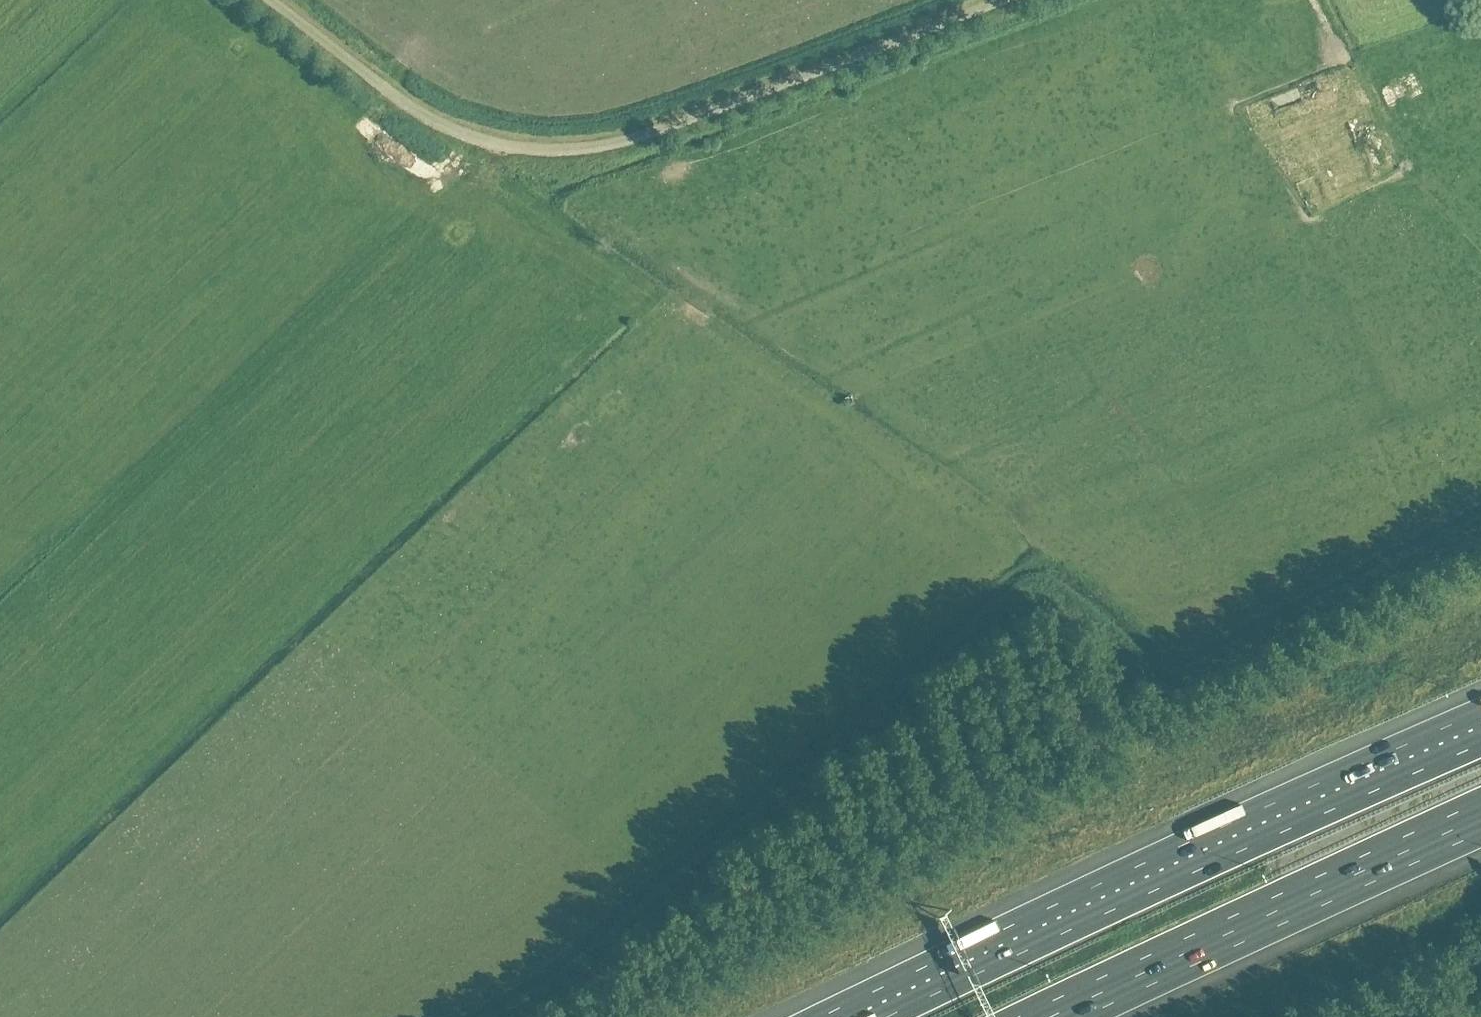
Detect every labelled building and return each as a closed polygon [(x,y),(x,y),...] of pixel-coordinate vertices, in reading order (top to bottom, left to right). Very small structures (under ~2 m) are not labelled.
[(1384,103),(1421,91),(1413,65),(1376,77),(1384,103)] [(370,146),(363,157),(390,175),(397,164),(370,146)]
